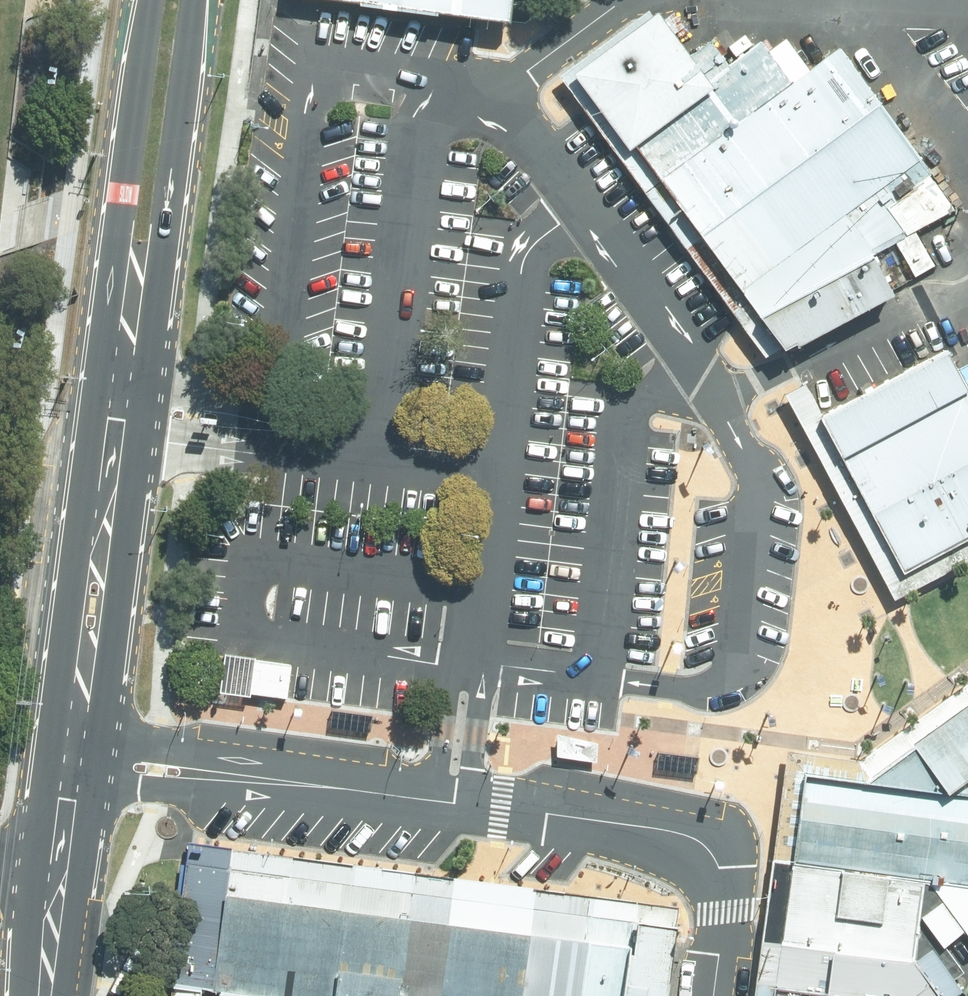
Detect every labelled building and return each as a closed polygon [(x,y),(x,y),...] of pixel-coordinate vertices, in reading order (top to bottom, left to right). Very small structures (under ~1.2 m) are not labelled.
[(513,22),(514,0),(344,0),(513,22)] [(577,69),(628,138),(732,62),(715,40),(693,56),(658,9),(577,69)] [(660,180),(794,80),(765,40),(732,62),(628,138),(660,180)] [(794,80),(660,180),(761,318),(906,236),(917,229),(956,207),(844,48),(794,80)] [(906,236),(761,318),(785,350),(795,345),(929,270),(906,236)] [(959,368),(950,350),(823,416),(906,576),(967,544),(967,385),(959,368)] [(959,368),(967,385),(967,363),(959,368)] [(967,561),(967,544),(906,576),(823,416),(806,384),(798,388),(785,394),(896,600),(967,561)] [(216,690),(247,694),(249,679),(251,660),(220,656),(217,685),(216,690)] [(251,660),(249,679),(290,684),(293,665),(251,660)] [(249,679),(247,694),(288,700),(289,695),(290,684),(249,679)] [(374,716),(331,711),(329,728),(371,733),(374,716)] [(967,795),(967,711),(956,719),(870,782),(967,795)] [(599,742),(558,733),(555,757),(597,761),(599,742)] [(807,772),(795,862),(924,881),(932,882),(967,928),(967,795),(870,782),(807,772)] [(189,861),(172,995),(664,995),(673,919),(189,861)] [(795,862),(778,983),(862,995),(941,995),(913,958),(924,881),(795,862)] [(778,983),(776,995),(862,995),(778,983)]
